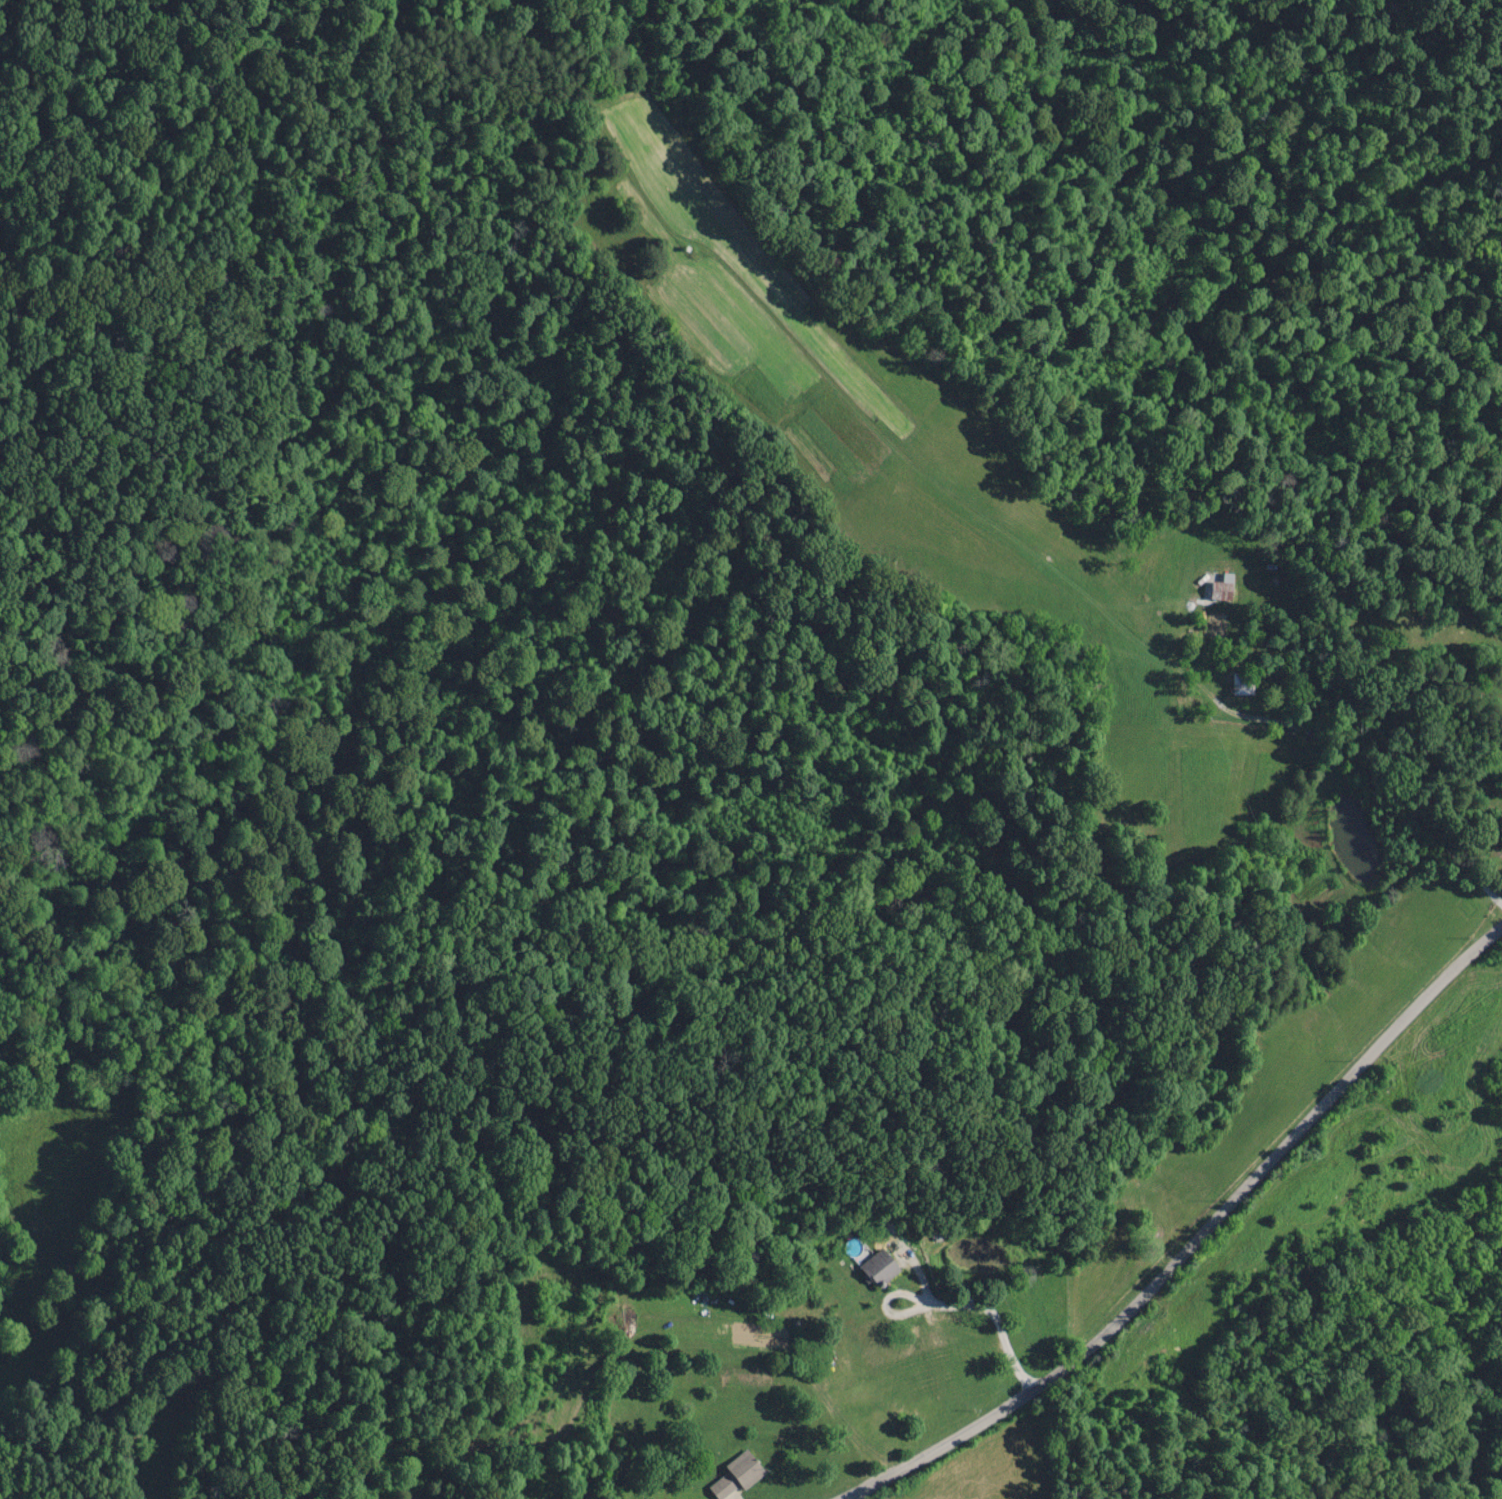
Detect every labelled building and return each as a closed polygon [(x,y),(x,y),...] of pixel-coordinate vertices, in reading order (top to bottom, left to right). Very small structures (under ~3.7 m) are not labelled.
[(1230,602),(1230,583),(1209,583),(1208,601),(1230,602)] [(1230,696),(1252,696),(1252,673),(1230,673),(1230,696)] [(879,1290),(898,1269),(876,1250),(857,1271),(879,1290)] [(763,1473),(745,1449),(723,1466),(727,1472),(706,1487),(715,1498),(727,1498),(763,1473)]
